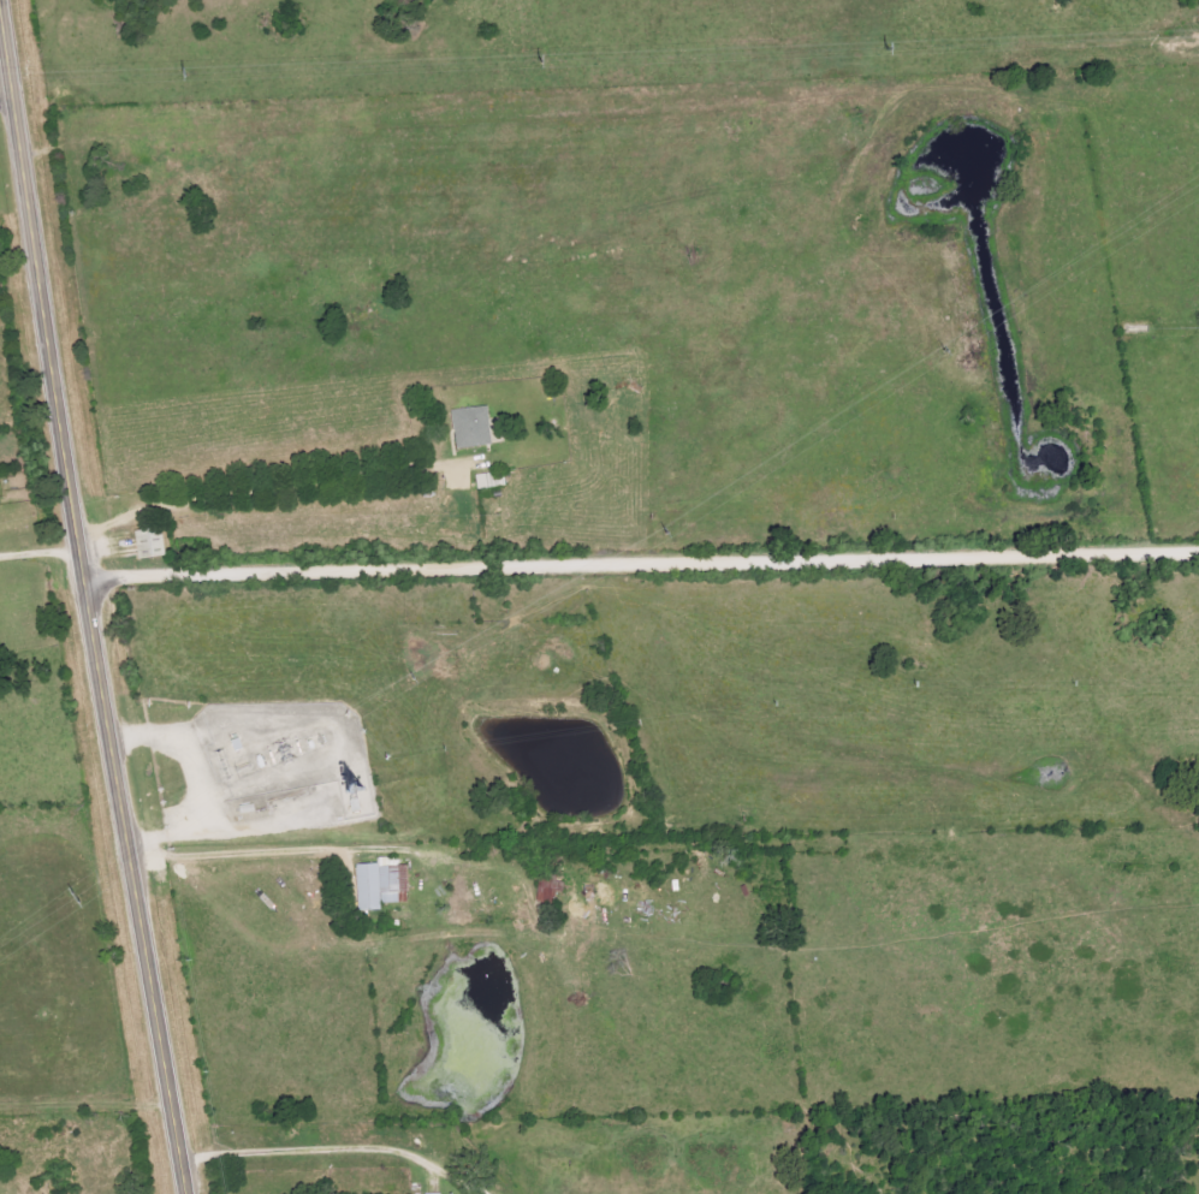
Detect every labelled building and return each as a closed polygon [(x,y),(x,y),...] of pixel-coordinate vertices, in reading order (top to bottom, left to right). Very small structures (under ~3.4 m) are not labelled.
[(456,449),(491,444),(485,405),(450,411),(456,449)] [(357,912),(379,912),(379,905),(408,904),(406,866),(396,867),(396,858),(376,858),(376,865),(355,865),(357,912)]
